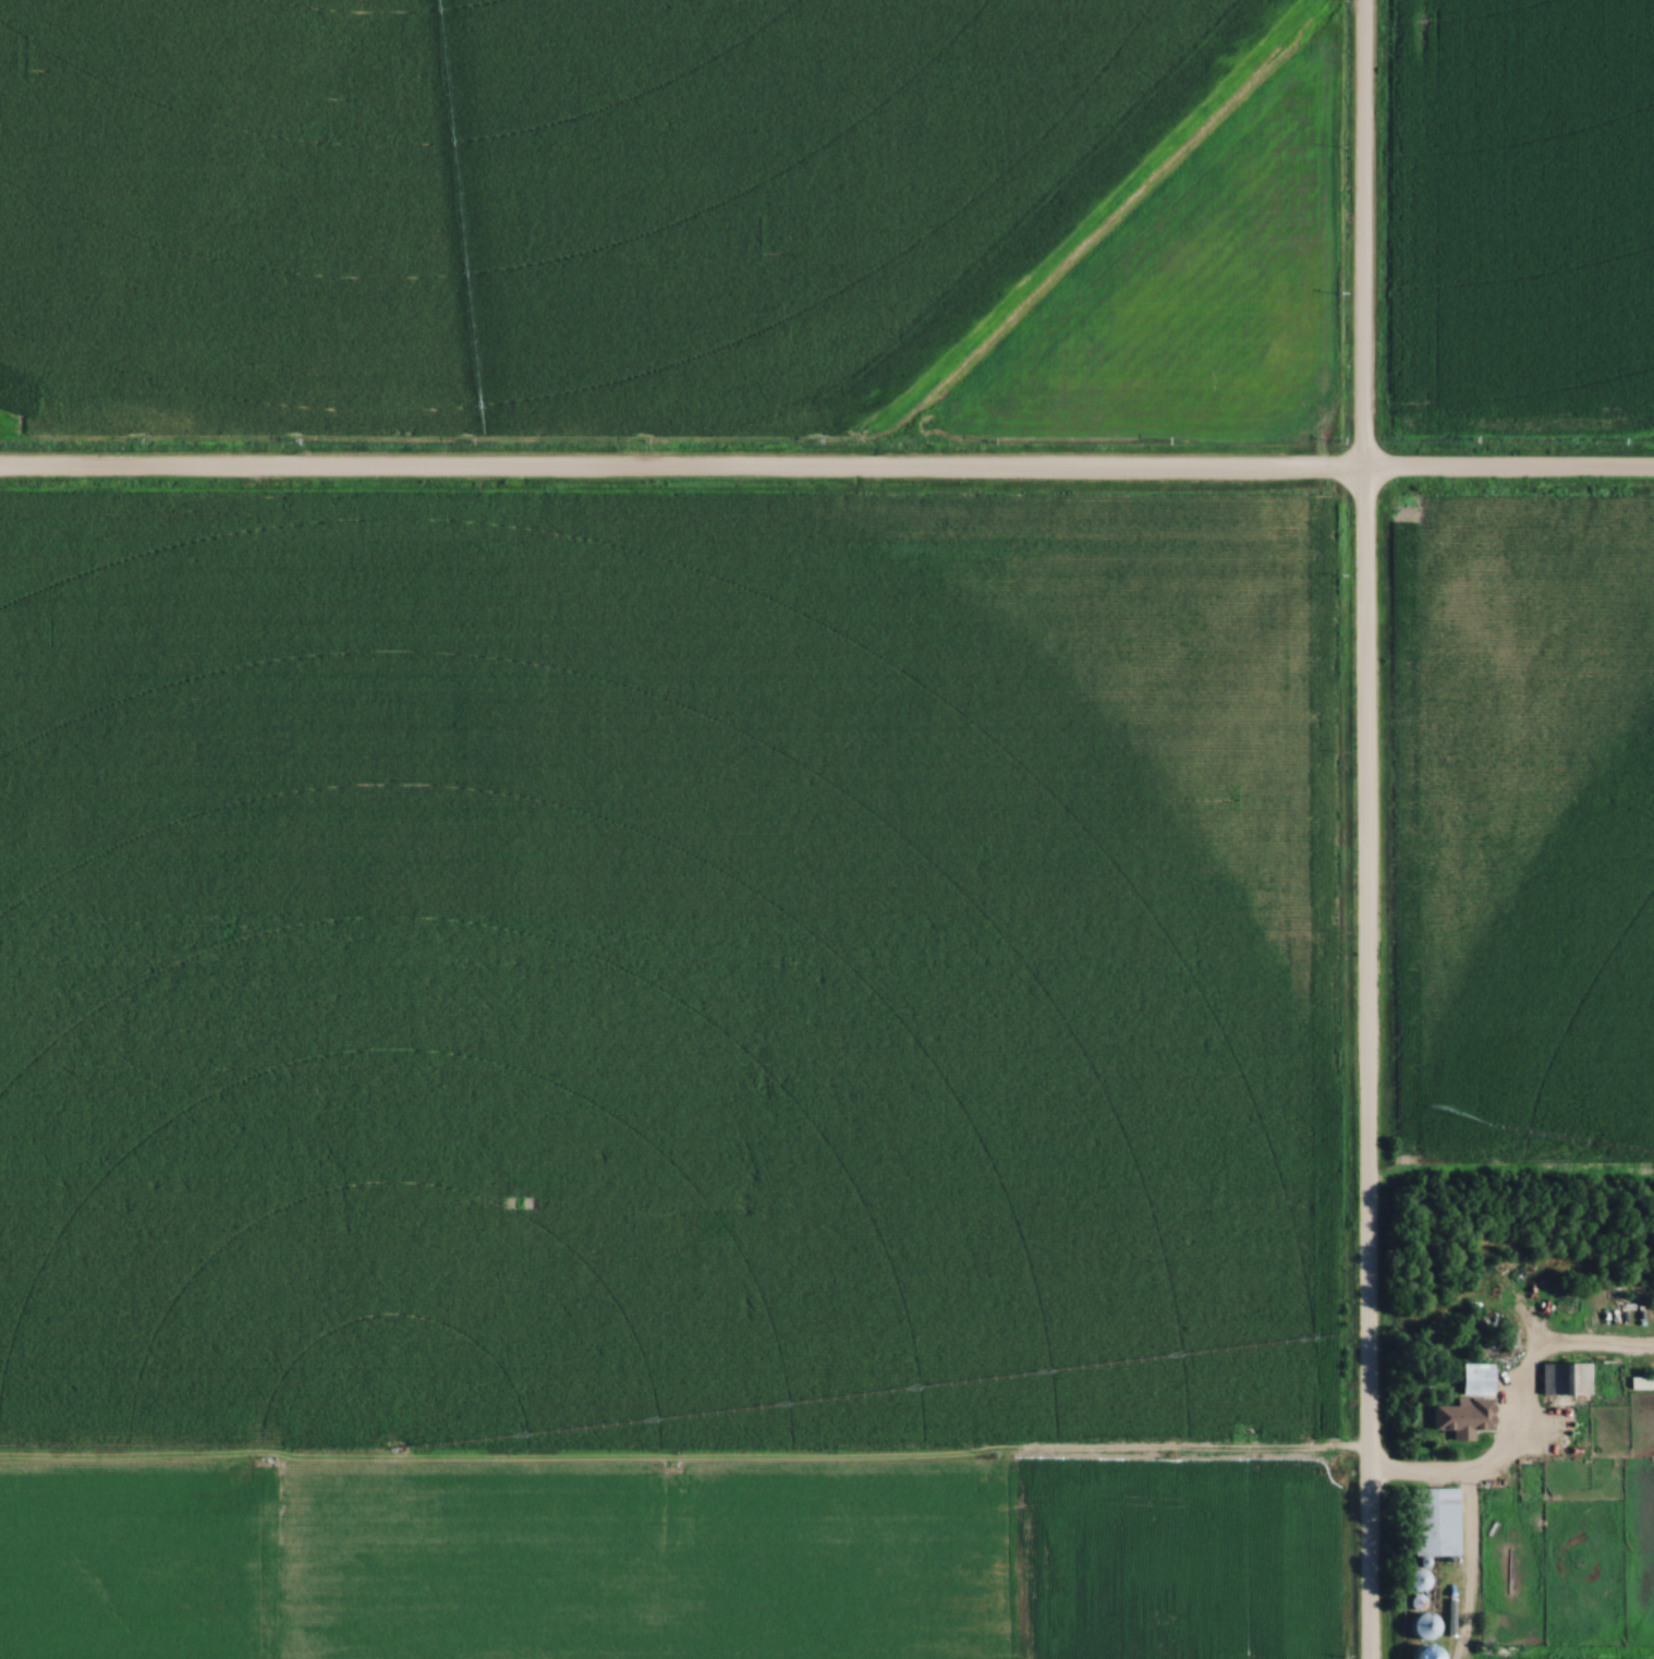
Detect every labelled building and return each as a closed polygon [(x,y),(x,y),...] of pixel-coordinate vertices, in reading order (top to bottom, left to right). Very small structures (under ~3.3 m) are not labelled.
[(1486,1429),(1486,1362),(1453,1363),(1453,1405),(1426,1405),(1426,1429),(1446,1429),(1446,1440),(1467,1440),(1467,1430),(1486,1429)] [(1585,1363),(1535,1363),(1535,1394),(1585,1394),(1585,1363)] [(1404,1487),(1404,1555),(1455,1555),(1455,1487),(1404,1487)] [(1428,1619),(1417,1615),(1411,1631),(1422,1636),(1428,1619)]
